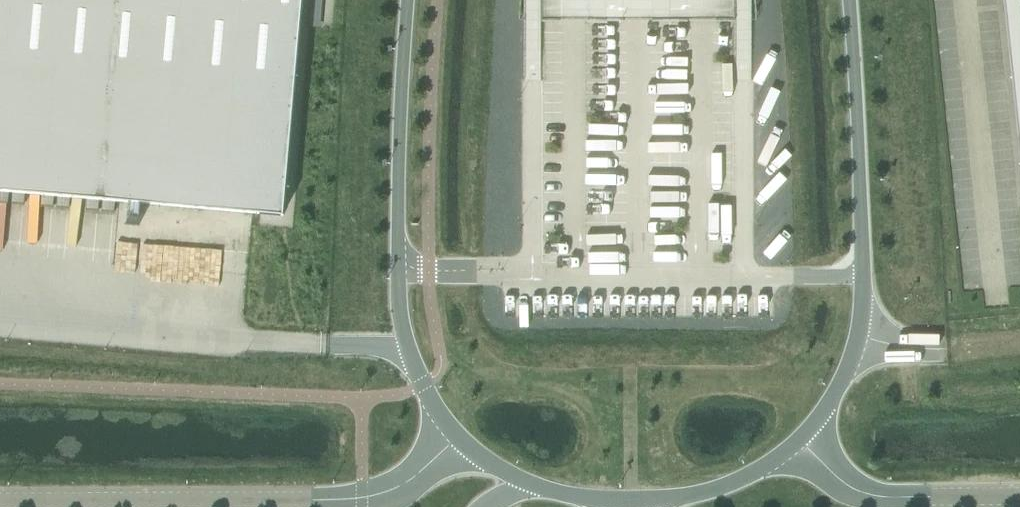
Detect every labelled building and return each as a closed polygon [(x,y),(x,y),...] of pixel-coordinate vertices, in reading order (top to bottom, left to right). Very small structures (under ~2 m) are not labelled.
[(284,216),(303,0),(0,0),(0,191),(284,216)] [(1019,207),(1019,0),(997,0),(1019,207)]
